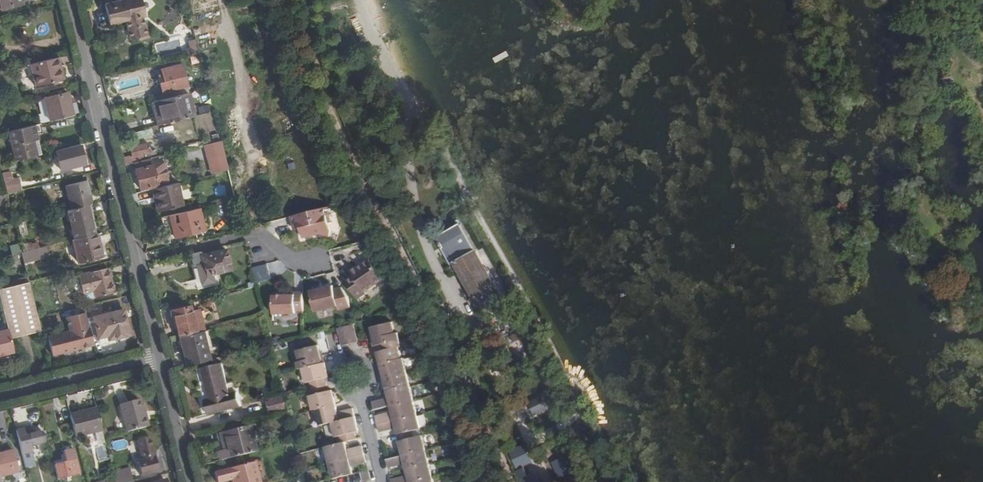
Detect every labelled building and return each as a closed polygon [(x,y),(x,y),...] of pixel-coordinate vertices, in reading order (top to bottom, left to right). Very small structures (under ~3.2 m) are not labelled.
[(20,0),(0,0),(0,5),(1,10),(16,6),(15,1),(20,0)] [(133,39),(138,38),(136,31),(145,28),(142,18),(144,17),(140,0),(122,0),(104,5),(109,24),(125,20),(127,31),(131,30),(133,39)] [(136,31),(138,38),(147,36),(145,28),(136,31)] [(185,48),(187,56),(199,54),(195,39),(189,41),(190,47),(185,48)] [(64,80),(58,57),(30,64),(35,86),(64,80)] [(158,78),(162,93),(186,88),(180,64),(161,69),(163,76),(158,78)] [(49,121),(72,115),(67,91),(43,97),(49,121)] [(156,125),(194,116),(188,93),(156,101),(159,117),(155,118),(156,125)] [(151,102),(155,118),(159,117),(156,101),(151,102)] [(209,104),(198,107),(199,113),(211,111),(209,104)] [(15,161),(42,154),(37,135),(45,133),(43,123),(8,131),(15,161)] [(148,130),(126,135),(128,142),(149,137),(148,130)] [(221,140),(212,142),(213,148),(215,148),(223,146),(221,140)] [(130,148),(131,156),(132,158),(139,156),(150,153),(148,143),(130,148)] [(84,164),(79,145),(56,151),(60,169),(84,164)] [(215,148),(220,171),(228,169),(223,146),(215,148)] [(139,189),(167,182),(162,162),(152,164),(151,157),(133,162),(139,189)] [(3,180),(7,194),(20,190),(16,177),(3,180)] [(88,204),(92,203),(87,180),(65,185),(71,208),(88,204)] [(177,182),(151,189),(153,198),(157,197),(160,211),(183,205),(177,182)] [(7,194),(0,195),(0,204),(9,202),(7,194)] [(74,239),(95,234),(88,204),(71,208),(67,209),(74,239)] [(340,230),(334,207),(292,217),(294,225),(296,225),(301,224),(302,230),(297,231),(300,243),(318,239),(336,244),(340,230)] [(199,208),(169,215),(175,238),(205,231),(199,208)] [(475,251),(459,225),(437,238),(452,265),(454,263),(480,308),(502,295),(476,251),(475,251)] [(103,256),(97,232),(96,233),(97,233),(95,234),(74,239),(72,239),(78,262),(103,256)] [(19,246),(21,252),(39,247),(38,241),(19,246)] [(39,247),(21,252),(23,262),(49,256),(46,246),(39,247)] [(200,252),(189,254),(193,267),(196,266),(200,284),(213,281),(211,273),(230,268),(225,250),(201,255),(200,252)] [(353,275),(345,281),(357,301),(366,295),(364,293),(383,281),(370,262),(352,274),(353,275)] [(269,264),(254,266),(256,282),(272,280),(269,264)] [(108,268),(79,275),(81,284),(93,281),(96,297),(114,292),(108,268)] [(93,281),(81,284),(84,300),(96,297),(93,281)] [(37,318),(28,282),(0,289),(0,299),(7,328),(10,338),(40,330),(37,318)] [(334,286),(311,292),(316,312),(338,307),(339,310),(347,309),(342,288),(335,290),(334,286)] [(295,312),(303,312),(303,293),(295,293),(294,296),(286,296),(272,296),(272,315),(295,315),(295,312)] [(172,310),(179,337),(198,332),(192,311),(191,312),(190,305),(172,310)] [(52,355),(93,344),(91,338),(89,327),(87,319),(84,306),(65,311),(70,332),(48,338),(52,355)] [(123,309),(93,317),(98,337),(100,342),(129,335),(123,309)] [(192,311),(198,332),(203,331),(204,331),(199,310),(192,311)] [(89,327),(91,338),(98,337),(93,317),(87,319),(89,327)] [(372,347),(399,340),(397,333),(395,333),(393,322),(371,327),(372,333),(373,338),(370,339),(372,347)] [(358,341),(354,324),(346,326),(350,343),(358,341)] [(350,343),(346,326),(337,328),(341,345),(350,343)] [(7,328),(0,330),(0,354),(13,351),(10,338),(7,328)] [(179,337),(186,366),(210,360),(203,331),(198,332),(179,337)] [(401,347),(399,340),(372,347),(374,354),(377,353),(379,364),(402,359),(399,347),(401,347)] [(297,362),(298,369),(302,368),(324,363),(322,356),(319,356),(318,349),(317,346),(296,351),(299,362),(297,362)] [(402,359),(379,364),(383,379),(407,373),(404,358),(402,359)] [(205,400),(208,415),(242,406),(238,391),(230,394),(222,363),(201,368),(209,399),(205,400)] [(311,389),(328,385),(326,378),(329,377),(326,363),(324,363),(302,368),(305,383),(309,382),(311,389)] [(407,373),(383,379),(387,393),(411,387),(407,373)] [(329,391),(328,385),(311,389),(313,396),(309,397),(312,411),(316,410),(336,405),(333,390),(329,391)] [(411,387),(387,393),(388,398),(390,407),(414,401),(411,387)] [(287,409),(284,396),(283,393),(265,398),(269,414),(287,409)] [(538,405),(545,402),(542,395),(535,398),(538,405)] [(127,431),(148,426),(145,414),(143,415),(139,399),(120,404),(127,431)] [(387,407),(385,399),(372,402),(374,410),(377,410),(387,407)] [(414,401),(390,407),(392,412),(394,420),(417,414),(414,401)] [(534,414),(549,410),(547,403),(532,408),(534,414)] [(336,405),(316,410),(319,425),(332,422),(355,417),(353,408),(338,412),(336,405)] [(101,428),(97,410),(81,414),(81,412),(70,414),(76,437),(102,431),(101,428)] [(388,412),(379,415),(376,416),(378,423),(390,421),(388,412)] [(417,414),(394,420),(396,429),(397,435),(414,431),(421,429),(417,414)] [(355,417),(332,422),(336,437),(340,436),(341,442),(346,441),(357,438),(355,432),(359,431),(355,417)] [(390,421),(378,423),(380,433),(383,432),(392,430),(390,421)] [(227,459),(255,452),(249,425),(220,433),(225,452),(216,454),(218,461),(227,459)] [(32,426),(16,430),(22,454),(37,451),(36,444),(45,442),(42,430),(33,433),(32,426)] [(104,437),(110,435),(109,431),(108,432),(106,427),(101,428),(102,431),(104,437)] [(414,431),(397,435),(402,455),(426,450),(423,435),(415,437),(414,431)] [(158,470),(149,436),(137,439),(142,460),(136,462),(140,475),(158,470)] [(341,442),(325,447),(329,463),(364,454),(362,446),(348,450),(346,441),(341,442)] [(66,462),(55,465),(58,479),(79,474),(76,460),(73,448),(63,450),(66,462)] [(426,450),(402,455),(404,464),(406,471),(430,465),(426,450)] [(0,455),(0,476),(18,471),(13,451),(0,455)] [(329,463),(333,479),(354,474),(352,466),(366,463),(364,454),(329,463)] [(399,456),(386,459),(388,468),(392,467),(401,464),(399,456)] [(558,481),(578,481),(568,456),(550,462),(558,481)] [(232,481),(259,481),(255,463),(229,469),(232,481)] [(406,471),(407,476),(409,481),(417,481),(433,478),(430,465),(406,471)] [(368,471),(361,473),(363,481),(370,479),(368,471)]
